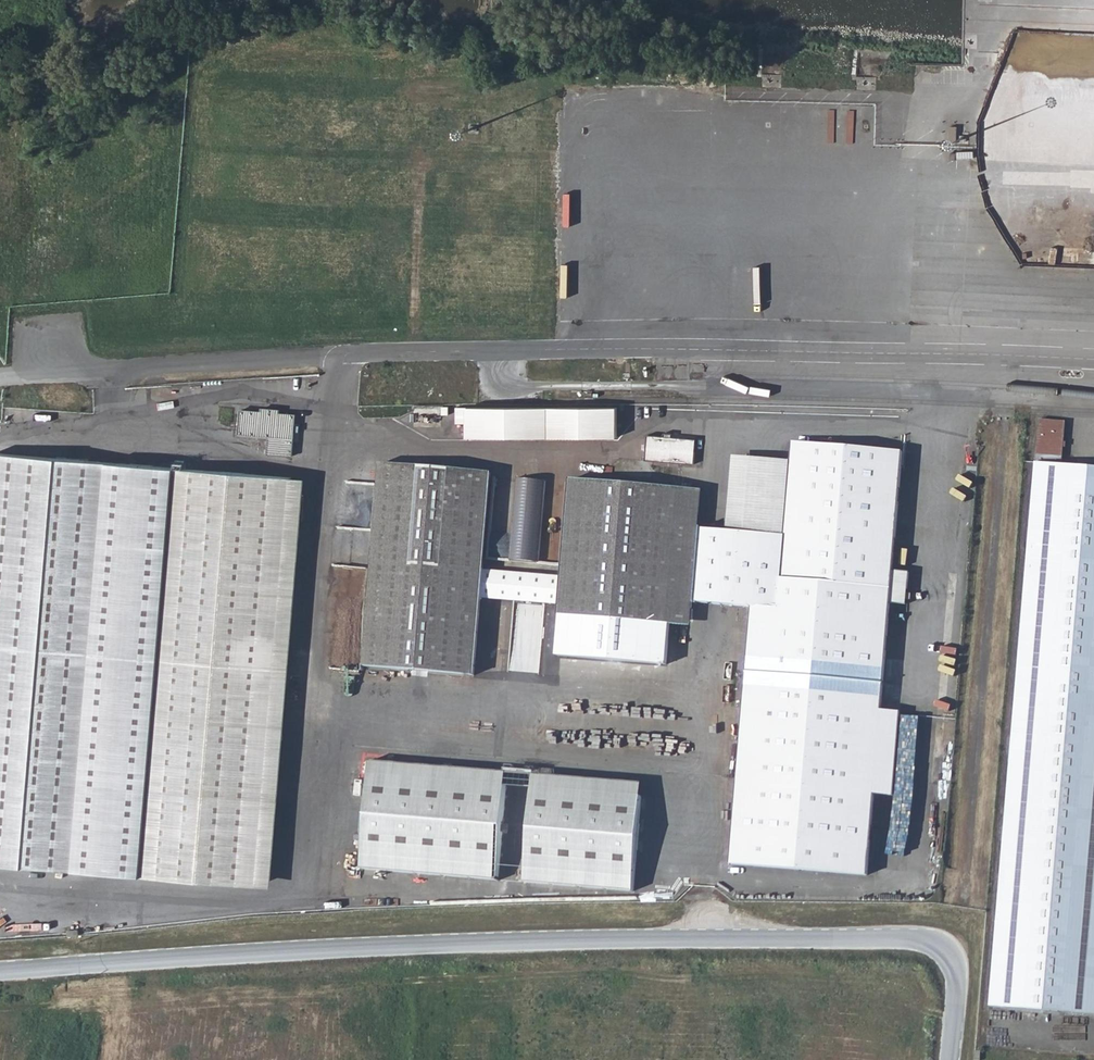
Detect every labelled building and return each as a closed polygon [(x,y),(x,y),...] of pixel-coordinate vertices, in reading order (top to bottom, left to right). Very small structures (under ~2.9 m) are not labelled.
[(260,408),(240,406),(237,430),(267,433),(266,451),(290,453),(294,411),(277,409),(278,406),(260,404),(260,408)] [(1060,466),(1063,421),(1037,420),(1006,800),(989,1007),(1093,1017),(1093,468),(1060,466)] [(646,458),(695,462),(697,437),(648,433),(646,458)] [(695,526),(675,524),(679,486),(570,476),(558,611),(666,621),(669,596),(689,598),(750,604),(729,861),(865,872),(872,791),(891,792),(897,708),(879,707),(887,600),(904,601),(906,568),(890,567),(900,448),(791,438),(790,458),(781,552),(737,548),(737,530),(695,526)] [(251,884),(288,474),(0,449),(0,862),(251,884)] [(744,454),(737,530),(737,548),(781,552),(790,458),(744,454)] [(379,459),(362,662),(471,672),(488,469),(379,459)] [(488,469),(471,672),(553,679),(558,611),(570,476),(488,469)] [(251,884),(267,885),(303,476),(288,474),(251,884)] [(675,524),(695,526),(698,488),(679,486),(675,524)] [(666,621),(687,622),(689,598),(669,596),(666,621)] [(342,630),(334,630),(333,663),(341,663),(342,630)] [(638,780),(367,757),(357,866),(629,889),(638,780)]
